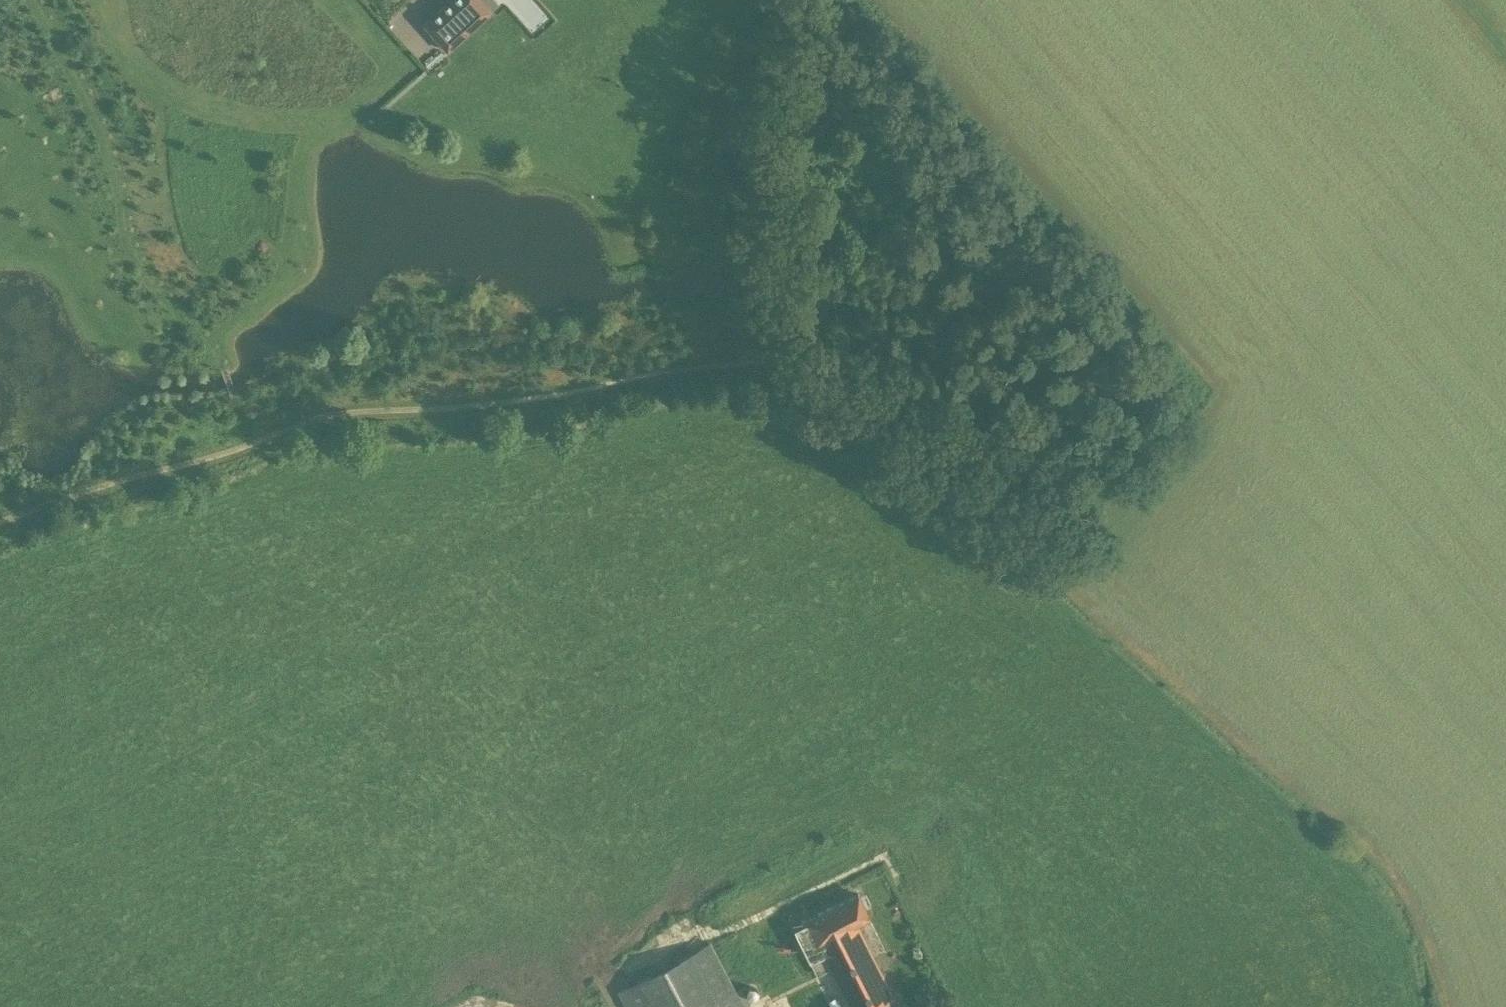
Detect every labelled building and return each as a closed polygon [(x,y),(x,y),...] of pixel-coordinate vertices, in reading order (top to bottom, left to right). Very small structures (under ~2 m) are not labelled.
[(495,0),(449,0),(423,24),(447,50),(492,9),(491,8),(497,2),(495,0)] [(881,941),(868,916),(857,892),(792,925),(817,974),(829,968),(881,941)] [(829,968),(849,1006),(871,1006),(894,995),(873,955),(885,949),(881,941),(829,968)] [(710,942),(617,990),(626,1006),(744,1006),(710,942)]
